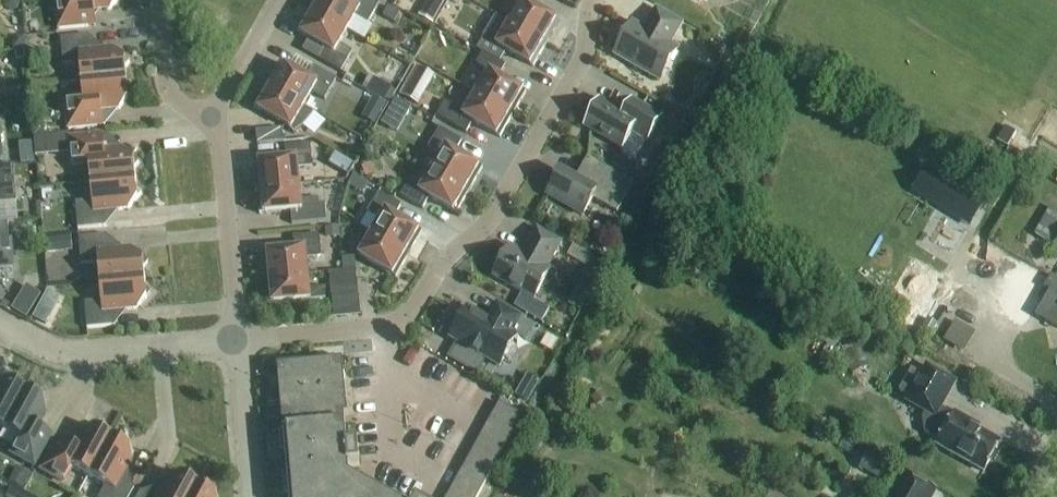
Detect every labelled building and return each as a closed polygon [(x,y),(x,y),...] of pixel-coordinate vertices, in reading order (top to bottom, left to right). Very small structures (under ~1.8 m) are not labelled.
[(4,7),(5,9),(9,11),(17,11),(20,7),(21,1),(20,0),(6,0),(4,1),(4,7)] [(74,1),(57,3),(59,29),(95,26),(94,17),(100,10),(110,9),(118,0),(73,0),(74,1)] [(346,0),(316,0),(310,10),(345,30),(353,16),(368,25),(380,4),(373,0),(352,0),(350,2),(346,0)] [(522,1),(510,23),(547,45),(560,22),(533,6),(536,0),(521,0),(522,1)] [(388,8),(383,18),(394,24),(400,14),(388,8)] [(345,30),(310,10),(297,32),(324,48),(318,59),(341,72),(353,52),(338,43),(345,30)] [(645,30),(633,24),(615,55),(660,80),(677,49),(669,44),(681,24),(656,10),(645,30)] [(547,45),(510,23),(497,46),(484,38),(477,50),(483,53),(500,63),(506,52),(534,67),(547,45)] [(370,31),(363,40),(379,52),(386,42),(370,31)] [(103,48),(88,35),(60,38),(63,65),(79,63),(81,82),(126,78),(125,68),(130,62),(113,48),(103,49),(103,48)] [(17,36),(12,41),(12,49),(26,48),(25,36),(17,36)] [(712,40),(705,53),(718,60),(725,47),(712,40)] [(483,53),(476,65),(489,72),(476,94),(513,115),(526,93),(499,77),(506,66),(500,63),(483,53)] [(267,85),(304,107),(312,93),(325,100),(337,80),(314,67),(307,78),(280,62),(267,85)] [(405,86),(423,97),(435,76),(417,65),(405,86)] [(83,101),(66,102),(69,129),(97,126),(109,112),(108,110),(119,109),(133,93),(127,88),(126,78),(81,82),(83,101)] [(304,107),(267,85),(254,108),(291,130),(295,134),(304,127),(315,113),(304,107)] [(513,115),(476,94),(466,113),(445,101),(436,117),(467,134),(473,123),(500,138),(513,115)] [(373,97),(362,117),(375,125),(387,104),(373,97)] [(395,100),(388,113),(404,122),(411,110),(395,100)] [(600,101),(585,126),(623,148),(631,134),(646,142),(661,118),(632,101),(624,115),(600,101)] [(456,153),(462,141),(440,128),(428,149),(440,156),(433,170),(470,191),(483,168),(456,153)] [(256,131),(257,145),(283,142),(282,129),(256,131)] [(107,134),(97,135),(70,138),(72,165),(89,163),(91,182),(135,178),(134,168),(139,162),(122,148),(121,148),(107,134)] [(299,184),(299,182),(298,169),(313,168),(310,144),(284,146),(286,159),(254,162),(257,189),(299,184)] [(23,165),(25,148),(4,147),(3,163),(23,165)] [(354,165),(335,154),(329,165),(348,176),(354,165)] [(560,171),(554,182),(547,195),(584,216),(593,200),(618,214),(635,184),(588,158),(576,180),(560,171)] [(14,165),(0,166),(0,204),(17,202),(14,165)] [(433,170),(426,182),(420,192),(407,185),(400,196),(423,209),(430,198),(457,214),(470,191),(433,170)] [(945,212),(958,189),(925,170),(912,193),(945,212)] [(92,201),(76,202),(78,229),(106,226),(118,210),(128,209),(142,192),(136,188),(135,178),(91,182),(92,201)] [(325,204),(318,204),(318,199),(301,200),(299,184),(257,189),(259,215),(291,212),(292,225),(327,221),(325,204)] [(402,205),(379,192),(367,213),(380,220),(372,234),(409,255),(423,233),(395,217),(402,205)] [(1050,208),(1035,235),(1050,244),(1048,248),(1056,253),(1056,212),(1050,208)] [(0,223),(0,269),(13,267),(8,222),(0,223)] [(339,228),(325,229),(325,240),(340,239),(339,228)] [(511,248),(494,278),(523,294),(517,303),(534,313),(540,304),(534,301),(552,270),(548,268),(562,243),(537,229),(523,254),(511,248)] [(321,258),(320,248),(319,234),(293,237),(294,250),(263,253),(265,279),(308,274),(307,259),(321,258)] [(409,255),(372,234),(359,256),(396,278),(409,255)] [(106,235),(78,238),(81,265),(98,263),(100,282),(144,278),(143,268),(148,262),(132,248),(121,249),(121,248),(106,235)] [(1008,254),(987,242),(975,263),(996,275),(996,274),(1012,283),(996,310),(1023,326),(1039,299),(1044,302),(1036,316),(1056,328),(1056,278),(1052,276),(1050,279),(1023,263),(1008,254)] [(592,259),(582,275),(598,284),(607,267),(592,259)] [(343,271),(346,297),(359,296),(356,270),(343,271)] [(346,297),(343,271),(330,272),(332,298),(346,297)] [(310,290),(308,274),(265,279),(268,305),(325,299),(324,289),(310,290)] [(144,278),(100,282),(102,301),(85,302),(87,329),(116,326),(127,312),(126,310),(138,309),(151,292),(145,288),(144,278)] [(946,288),(932,279),(904,326),(918,335),(946,288)] [(450,338),(457,342),(448,358),(478,376),(487,360),(500,367),(505,358),(509,360),(513,359),(517,352),(516,348),(512,345),(517,336),(525,341),(535,325),(498,303),(489,319),(468,308),(450,338)] [(33,318),(46,325),(53,312),(40,306),(33,318)] [(860,347),(843,354),(849,370),(867,362),(860,347)] [(278,367),(289,496),(386,496),(350,477),(349,468),(360,467),(358,446),(347,447),(344,417),(348,416),(343,362),(278,367)] [(939,386),(949,392),(954,383),(928,368),(923,375),(912,369),(911,370),(939,386)] [(939,386),(911,370),(899,391),(911,398),(908,402),(926,412),(922,418),(925,434),(938,442),(936,445),(984,472),(1001,442),(978,429),(980,425),(956,411),(954,415),(940,407),(949,392),(939,386)] [(529,403),(541,382),(528,375),(516,396),(529,403)] [(1,429),(23,390),(15,385),(12,378),(0,381),(0,429),(1,429)] [(23,390),(1,429),(18,439),(10,453),(34,466),(51,435),(41,430),(39,424),(45,413),(39,393),(32,394),(23,390)] [(523,416),(499,403),(448,496),(478,496),(523,416)] [(70,446),(56,439),(39,469),(63,482),(71,467),(88,477),(109,437),(101,432),(99,425),(78,431),(70,446)] [(109,437),(88,477),(104,486),(98,496),(129,496),(133,488),(120,481),(131,460),(125,440),(118,441),(109,437)] [(869,451),(860,469),(880,480),(889,462),(869,451)] [(938,481),(947,473),(937,460),(928,468),(938,481)] [(21,488),(29,473),(15,465),(7,480),(21,488)] [(185,472),(164,478),(154,496),(188,496),(196,484),(187,479),(185,472)] [(934,494),(905,478),(894,496),(932,496),(934,494)] [(188,496),(215,496),(212,487),(204,489),(196,484),(188,496)] [(6,496),(21,496),(22,495),(10,488),(6,496)]
